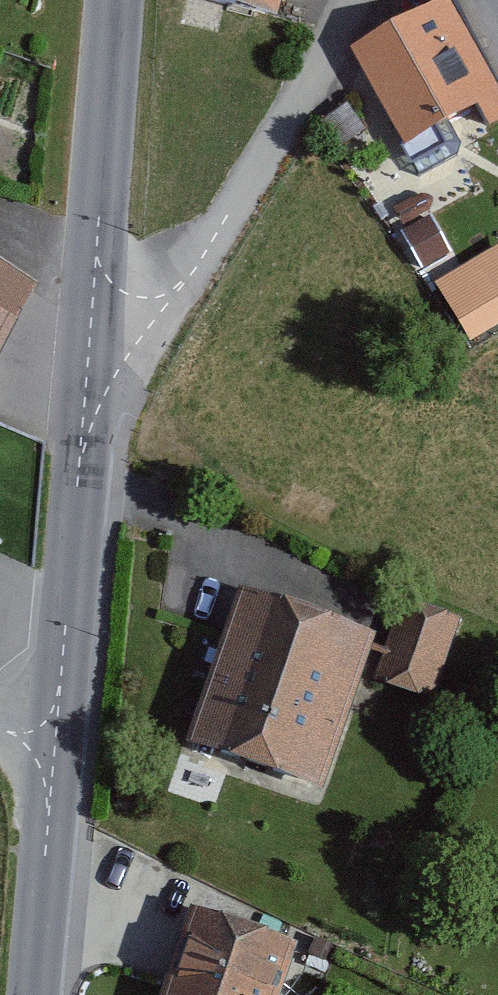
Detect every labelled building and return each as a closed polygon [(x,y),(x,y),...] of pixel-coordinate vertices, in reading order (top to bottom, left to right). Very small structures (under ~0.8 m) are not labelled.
[(225,1),(269,12),(272,0),(222,0),(225,1)] [(350,45),(419,176),(457,155),(459,148),(461,141),(449,119),(477,105),(486,121),(497,115),(497,97),(447,0),(437,0),(350,45)] [(367,127),(349,102),(323,120),(341,145),(367,127)] [(451,255),(432,216),(404,230),(423,268),(451,255)] [(497,323),(497,246),(437,283),(471,339),(497,323)] [(17,318),(40,282),(0,256),(0,353),(17,318)] [(373,635),(244,587),(226,640),(192,739),(322,788),(373,635)] [(433,698),(461,616),(404,596),(399,610),(375,679),(392,684),(433,698)] [(157,994),(277,994),(296,941),(190,904),(170,958),(163,979),(157,994)] [(336,945),(315,935),(307,953),(329,962),(336,945)]
